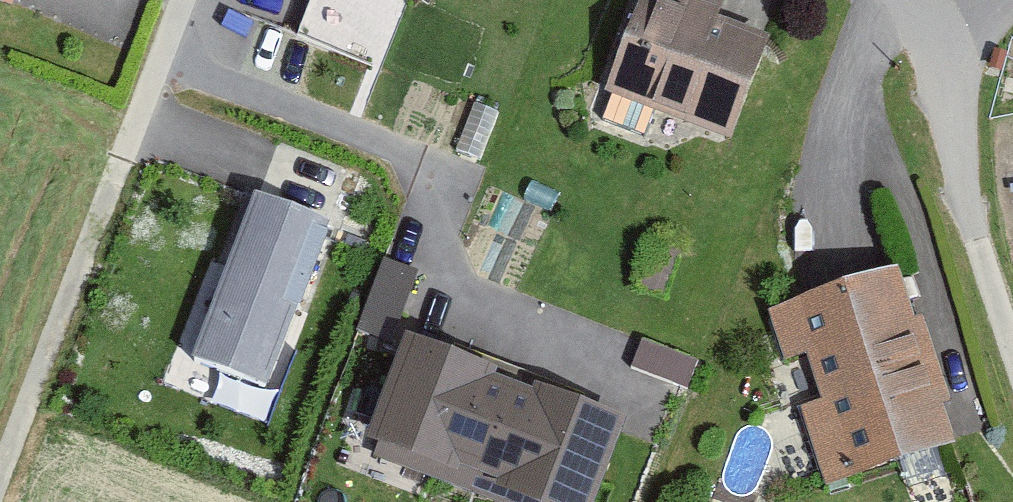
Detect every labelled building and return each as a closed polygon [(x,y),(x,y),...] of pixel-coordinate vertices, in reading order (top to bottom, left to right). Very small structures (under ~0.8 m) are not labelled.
[(300,28),(383,62),(408,0),(311,0),(300,28)] [(654,0),(651,0),(613,99),(736,146),(775,46),(654,0)] [(330,231),(251,203),(193,361),(272,390),(330,231)] [(419,277),(384,263),(355,331),(390,346),(419,277)] [(773,316),(791,367),(812,360),(829,407),(806,415),(836,501),(837,501),(969,457),(905,271),(773,316)] [(697,360),(642,341),(631,373),(685,392),(697,360)] [(628,435),(408,351),(365,460),(475,501),(602,501),(628,435)]
